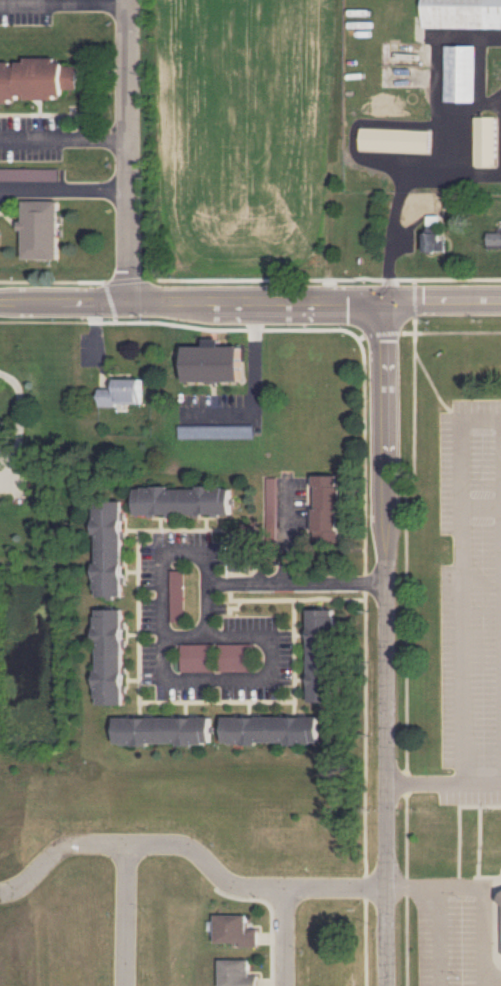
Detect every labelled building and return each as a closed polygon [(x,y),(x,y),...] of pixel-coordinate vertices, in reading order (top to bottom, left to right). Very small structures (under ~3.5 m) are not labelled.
[(500,28),(500,0),(425,0),(425,28),(500,28)] [(446,101),(478,102),(479,46),(447,45),(446,101)] [(16,104),(16,98),(63,98),(64,89),(77,89),(78,64),(56,64),(56,57),(25,57),(25,62),(0,62),(0,104),(16,104)] [(476,116),(475,165),(497,165),(498,117),(476,116)] [(361,150),(432,152),(432,130),(362,128),(361,150)] [(59,168),(0,168),(0,181),(59,181),(59,168)] [(24,258),(60,259),(61,201),(25,200),(25,221),(21,221),(21,229),(25,229),(24,258)] [(426,251),(446,251),(446,241),(441,241),(440,215),(425,215),(426,251)] [(499,229),(499,232),(488,233),(488,248),(500,248),(500,229),(499,229)] [(240,346),(184,346),(185,382),(241,381),(240,346)] [(99,388),(99,405),(141,405),(141,379),(115,378),(115,388),(99,388)] [(178,425),(179,439),(253,438),(253,424),(178,425)] [(340,475),(315,475),(315,542),(340,542),(340,475)] [(277,477),(267,477),(266,534),(276,535),(277,477)] [(136,515),(231,514),(231,487),(135,488),(136,515)] [(123,501),(96,501),(97,564),(96,564),(96,597),(124,596),(123,501)] [(185,621),(185,570),(170,570),(171,622),(185,621)] [(124,705),(124,609),(97,609),(97,705),(124,705)] [(309,702),(335,702),(333,609),(308,609),(309,702)] [(181,672),(251,671),(251,643),(216,644),(181,644),(181,672)] [(319,715),(223,717),(224,743),(286,743),(286,744),(319,744),(319,715)] [(115,717),(115,744),(212,744),(212,717),(115,717)] [(249,914),(217,915),(217,942),(243,942),(243,947),(260,947),(259,929),(249,929),(249,914)] [(222,959),(222,985),(260,985),(260,974),(252,974),(252,959),(222,959)]
